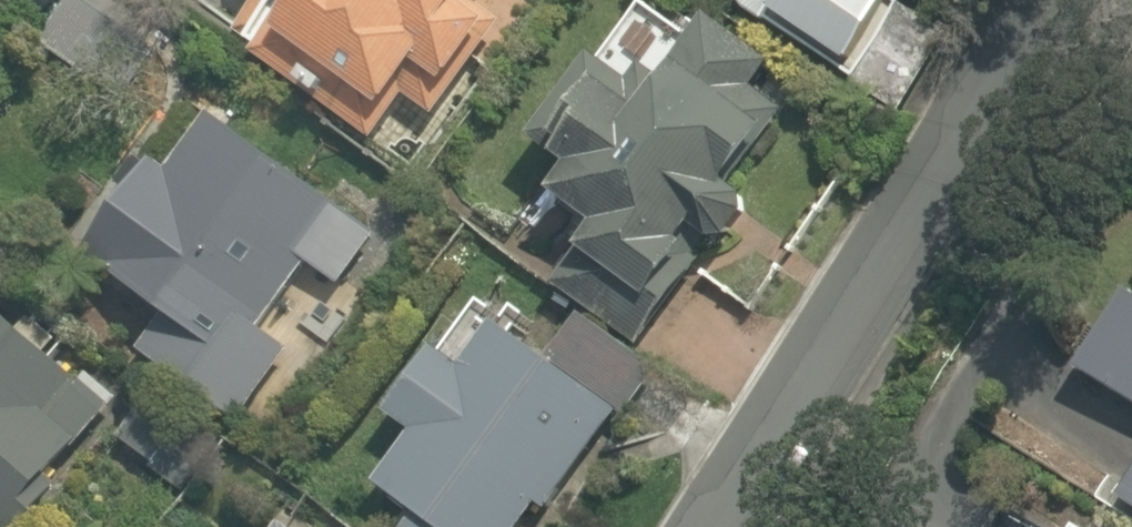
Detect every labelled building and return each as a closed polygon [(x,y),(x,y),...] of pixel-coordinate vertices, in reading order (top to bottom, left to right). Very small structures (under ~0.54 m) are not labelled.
[(283,41),(420,130),(463,64),(471,69),(517,0),(310,0),(283,41)] [(750,26),(775,8),(850,52),(880,0),(732,0),(750,26)] [(752,92),(770,71),(711,22),(647,98),(594,54),(572,81),(527,134),(567,167),(549,188),(594,226),(554,273),(643,348),(745,227),(736,219),(748,204),(725,185),(782,117),(752,92)] [(205,102),(85,257),(228,369),(301,275),(336,302),(384,241),(349,214),(205,102)] [(1129,284),(1074,370),(1131,408),(1131,286),(1129,284)] [(112,416),(0,311),(0,526),(8,526),(112,416)] [(436,337),(392,400),(424,422),(375,492),(415,520),(410,526),(538,526),(550,511),(647,372),(579,324),(552,362),(500,326),(474,364),(436,337)] [(1122,496),(1131,502),(1131,480),(1122,496)] [(1082,526),(1105,526),(1089,516),(1082,526)]
